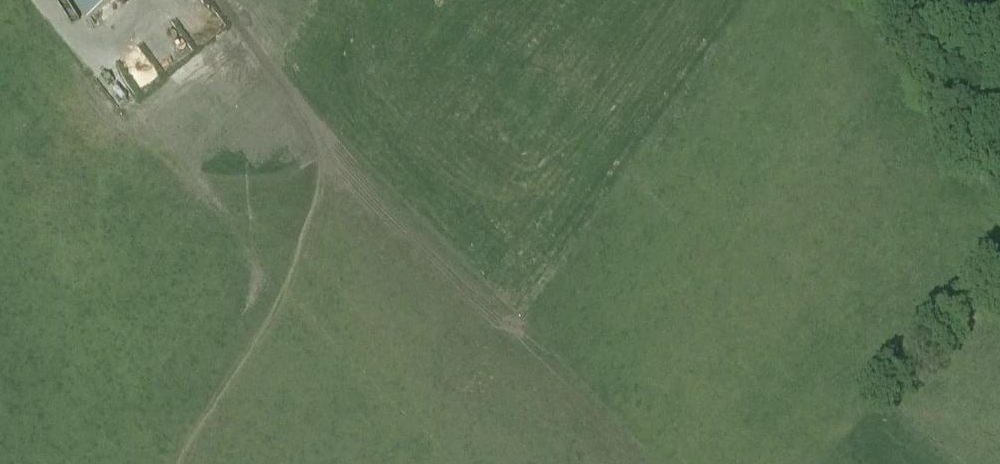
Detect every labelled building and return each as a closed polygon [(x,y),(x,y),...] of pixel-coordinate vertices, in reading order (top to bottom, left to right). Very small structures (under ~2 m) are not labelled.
[(87,22),(116,0),(71,0),(87,22)]
